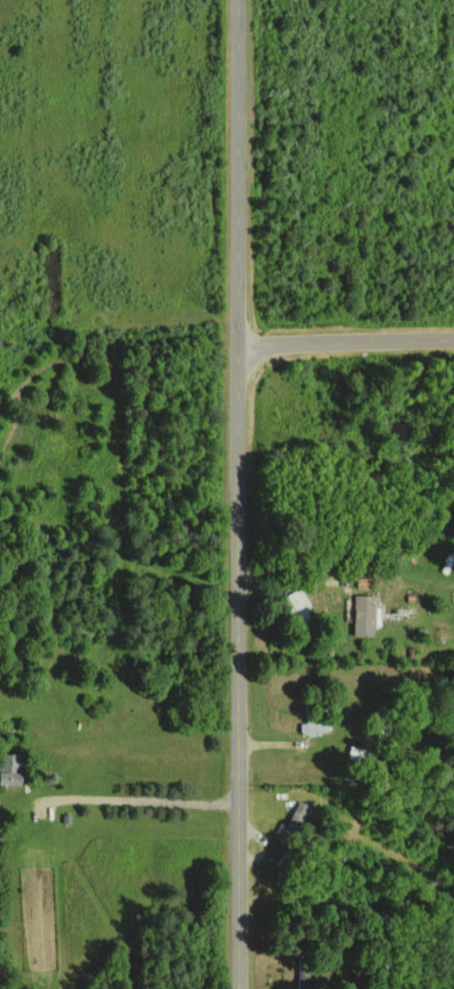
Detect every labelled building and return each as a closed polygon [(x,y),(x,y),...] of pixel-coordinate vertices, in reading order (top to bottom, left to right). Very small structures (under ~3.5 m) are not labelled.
[(286,595),(299,615),(312,608),(300,587),(286,595)] [(375,595),(354,594),(354,635),(374,635),(375,595)] [(315,735),(315,729),(323,729),(323,721),(300,722),(301,735),(315,735)] [(20,784),(20,753),(0,753),(0,784),(20,784)] [(310,805),(299,800),(288,822),(298,827),(310,805)]
